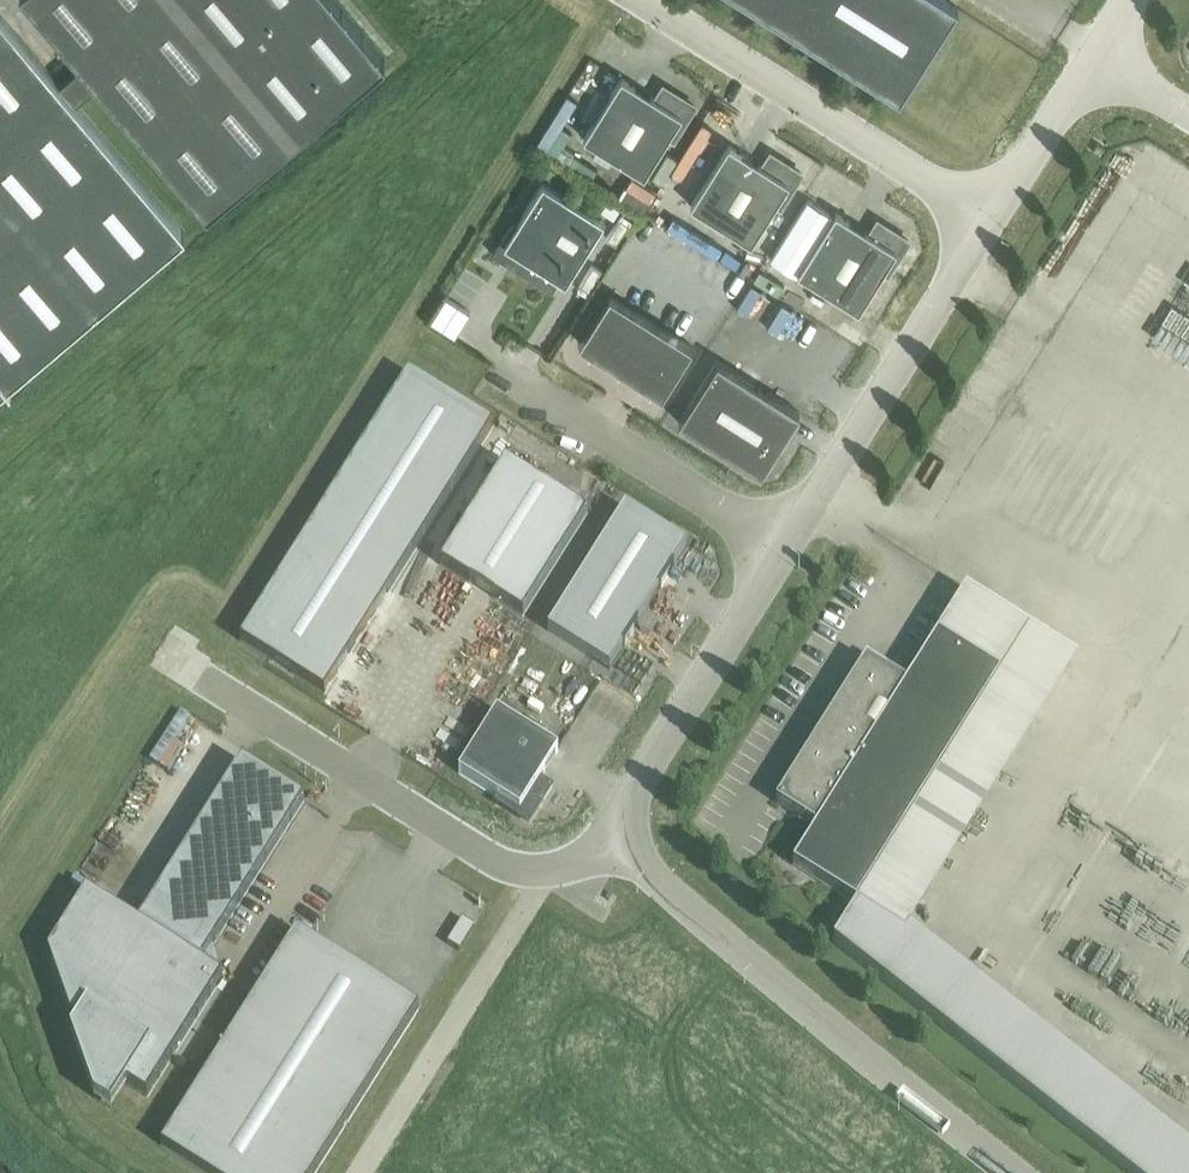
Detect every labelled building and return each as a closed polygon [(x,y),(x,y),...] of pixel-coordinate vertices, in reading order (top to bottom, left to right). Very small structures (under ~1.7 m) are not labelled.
[(6,383),(9,386),(10,385),(8,382),(40,355),(63,335),(185,232),(75,103),(97,84),(206,212),(385,61),(333,0),(26,0),(81,65),(59,83),(0,14),(0,388),(6,383)] [(899,99),(957,8),(945,0),(742,0),(899,99)] [(655,99),(621,77),(582,139),(644,177),(669,137),(673,139),(693,106),(663,87),(655,99)] [(728,145),(689,206),(751,245),(776,204),(780,207),(801,174),(770,154),(762,166),(728,145)] [(512,222),(492,255),(551,292),(559,280),(565,284),(603,223),(542,184),(516,225),(512,222)] [(797,274),(833,216),(832,216),(807,201),(770,259),(796,275),(797,274)] [(797,274),(858,312),(883,272),(887,274),(908,241),(877,222),(870,234),(835,212),(797,274)] [(756,286),(724,316),(729,321),(709,340),(729,360),(780,310),(756,286)] [(578,343),(661,395),(692,347),(609,295),(578,343)] [(678,423),(760,475),(799,413),(717,361),(678,423)] [(238,641),(324,695),(493,426),(408,372),(238,641)] [(587,513),(504,461),(439,565),(522,617),(587,513)] [(608,669),(685,547),(624,508),(547,631),(608,669)] [(860,669),(775,803),(816,828),(792,865),(856,905),(1000,674),(937,635),(906,684),(886,672),(889,668),(864,653),(856,666),(860,669)] [(557,750),(496,711),(458,772),(498,798),(495,802),(528,822),(551,787),(539,779),(557,750)] [(1185,792),(1188,786),(1188,768),(1170,755),(1150,787),(1188,812),(1188,795),(1185,792)] [(46,953),(73,1027),(69,1032),(93,1098),(110,1109),(125,1085),(146,1098),(222,977),(201,964),(303,801),(240,761),(138,923),(103,902),(85,891),(46,953)] [(419,1008),(296,930),(160,1146),(203,1172),(315,1172),(419,1008)]
